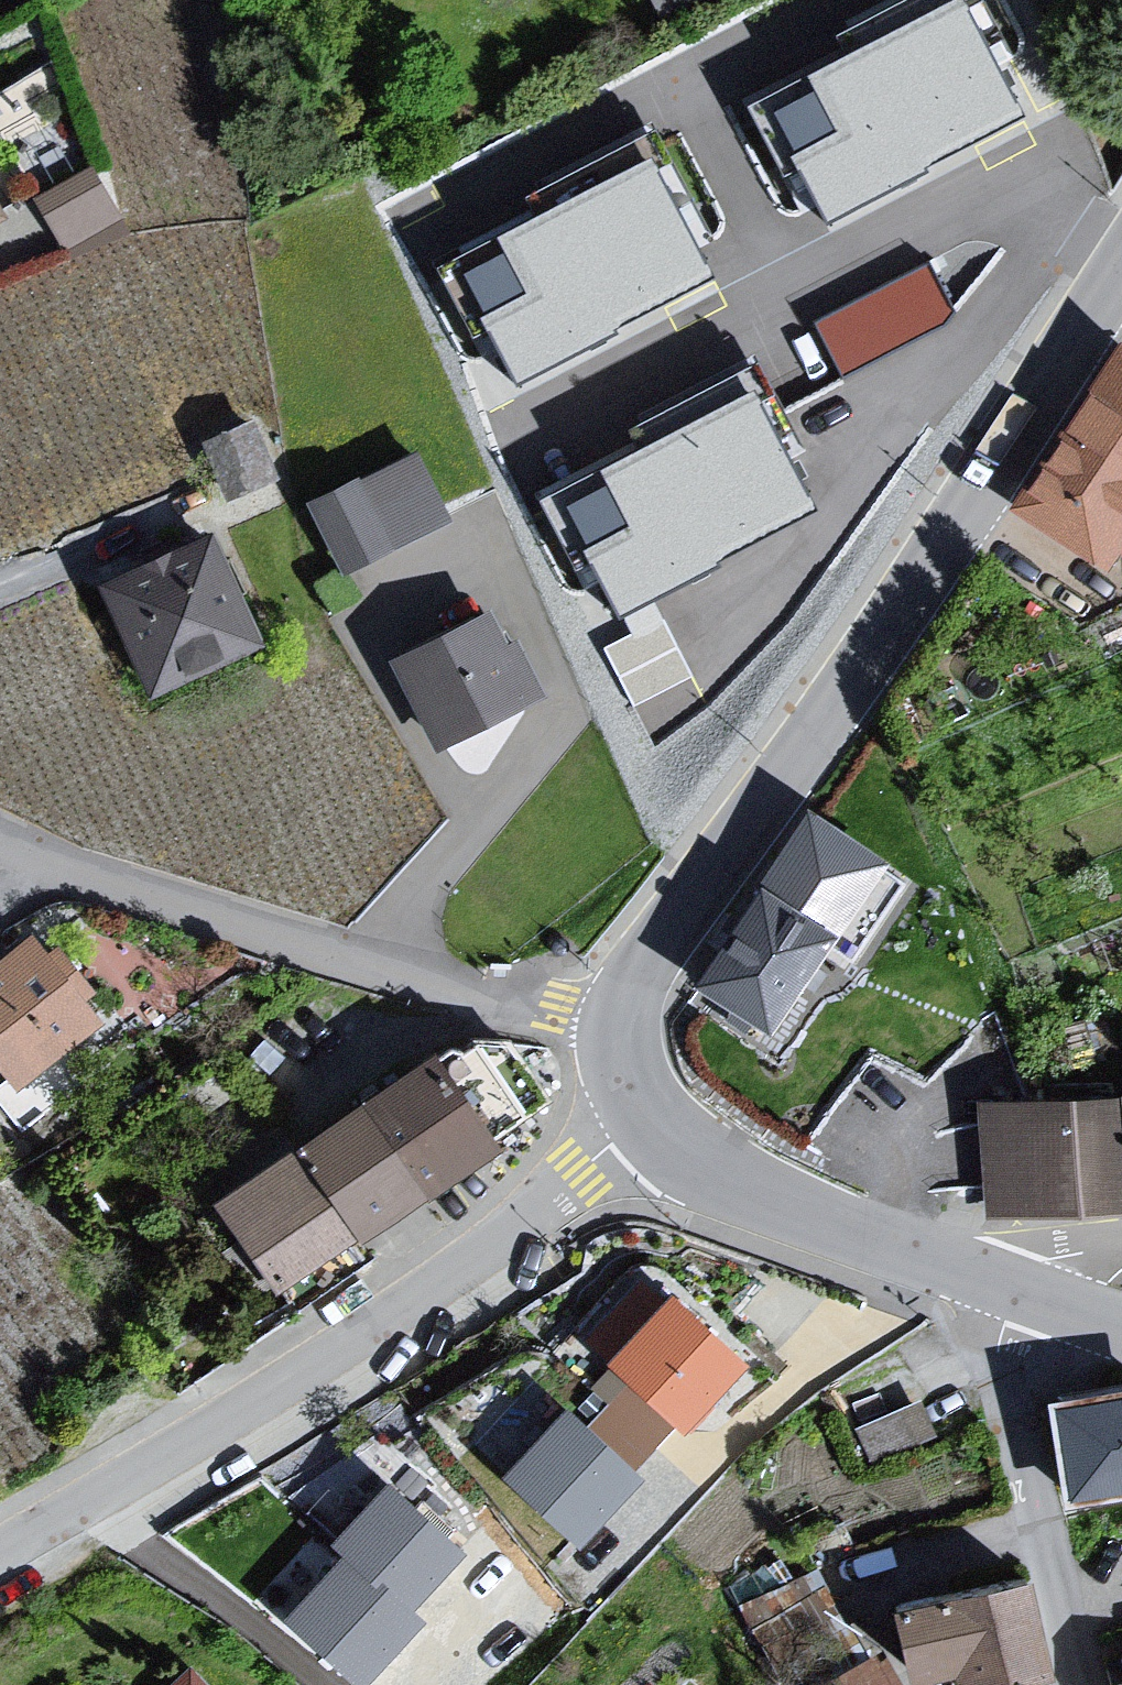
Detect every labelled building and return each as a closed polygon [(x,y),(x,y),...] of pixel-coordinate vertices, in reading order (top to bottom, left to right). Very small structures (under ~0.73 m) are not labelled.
[(722,85),(793,223),(1018,109),(993,60),(1013,50),(987,0),(831,0),(806,13),(818,36),(722,85)] [(476,328),(505,383),(718,275),(658,159),(674,151),(646,96),(505,168),(516,188),(410,242),(459,337),(476,328)] [(116,217),(88,171),(37,201),(65,247),(116,217)] [(929,251),(817,308),(843,360),(955,303),(929,251)] [(578,558),(607,614),(820,505),(760,389),(776,381),(748,326),(607,398),(618,418),(512,472),(560,567),(578,558)] [(1101,341),(996,508),(1115,583),(1121,572),(1121,355),(1101,341)] [(250,431),(199,450),(220,508),(272,488),(250,431)] [(351,482),(300,507),(336,580),(387,555),(351,482)] [(209,542),(90,596),(141,707),(259,653),(209,542)] [(484,616),(384,664),(431,758),(542,703),(513,645),(500,648),(484,616)] [(796,813),(675,989),(763,1047),(877,861),(796,813)] [(0,959),(0,1077),(12,1090),(94,1009),(47,954),(37,958),(24,939),(0,959)] [(427,1040),(212,1188),(278,1282),(493,1134),(427,1040)] [(1105,1099),(1121,1208),(1121,1097),(1105,1099)] [(1121,1208),(1105,1099),(966,1103),(981,1219),(1121,1208)] [(607,1360),(676,1423),(742,1351),(667,1282),(600,1354),(607,1360)] [(590,1419),(638,1463),(676,1423),(607,1360),(589,1380),(609,1398),(590,1419)] [(976,1409),(957,1371),(888,1406),(907,1443),(976,1409)] [(1099,1481),(1121,1478),(1121,1378),(1081,1382),(1099,1481)] [(563,1394),(499,1463),(575,1532),(638,1463),(590,1419),(563,1394)] [(457,1537),(380,1470),(327,1531),(338,1541),(404,1598),(457,1537)] [(404,1598),(338,1541),(280,1607),(356,1674),(414,1608),(404,1598)] [(1035,1558),(886,1581),(894,1661),(945,1644),(953,1680),(1057,1663),(1035,1558)] [(184,1684),(264,1684),(222,1643),(184,1684)]
